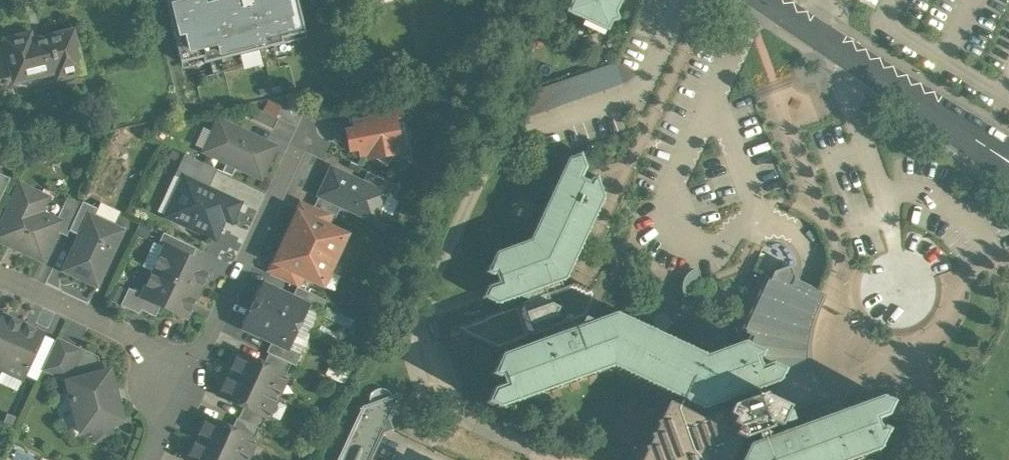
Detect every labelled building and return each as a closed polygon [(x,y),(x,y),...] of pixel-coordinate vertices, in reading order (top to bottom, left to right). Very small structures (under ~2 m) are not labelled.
[(166,4),(181,64),(203,58),(204,64),(306,39),(296,0),(182,0),(166,4)] [(565,12),(607,31),(611,22),(618,19),(616,12),(621,0),(571,0),(565,12)] [(30,34),(3,41),(11,74),(24,71),(26,80),(55,73),(57,80),(83,74),(73,31),(31,41),(30,34)] [(621,63),(526,91),(533,113),(627,85),(621,63)] [(399,103),(365,110),(368,122),(393,117),(393,120),(402,118),(399,103)] [(278,119),(256,109),(251,120),(273,130),(278,119)] [(368,122),(355,124),(356,131),(347,133),(351,150),(359,148),(361,155),(368,154),(369,159),(373,158),(385,167),(394,154),(398,153),(397,148),(399,148),(393,120),(393,117),(368,122)] [(273,148),(219,123),(205,151),(227,161),(236,166),(260,177),(273,148)] [(560,282),(564,281),(603,199),(597,184),(598,184),(596,177),(588,179),(587,182),(586,181),(585,182),(581,180),(582,179),(580,178),(585,169),(583,156),(582,153),(572,156),(573,157),(566,159),(528,241),(494,253),(488,267),(487,267),(484,274),(491,277),(493,276),(493,278),(494,277),(496,282),(495,282),(496,283),(485,287),(480,299),(482,300),(482,299),(496,306),(501,304),(560,282)] [(217,170),(184,155),(174,177),(183,181),(184,179),(207,190),(217,170)] [(236,166),(227,161),(222,172),(232,177),(236,166)] [(362,184),(333,170),(328,180),(326,179),(318,197),(340,207),(372,222),(385,196),(385,195),(362,184)] [(399,188),(367,173),(362,184),(385,195),(385,196),(394,200),(399,188)] [(0,175),(0,200),(10,179),(0,175)] [(238,204),(184,179),(173,202),(179,205),(173,220),(176,221),(177,225),(185,228),(189,227),(191,228),(192,232),(200,235),(204,234),(214,239),(223,219),(230,222),(238,204)] [(20,186),(0,228),(0,241),(42,261),(55,232),(60,222),(56,221),(33,210),(40,195),(20,186)] [(340,207),(318,197),(313,208),(330,216),(335,218),(340,207)] [(81,204),(67,198),(56,221),(60,222),(55,232),(66,237),(69,231),(81,204)] [(97,209),(82,202),(81,204),(69,231),(80,236),(89,216),(93,218),(97,209)] [(313,208),(303,203),(298,215),(325,227),(330,216),(313,208)] [(325,227),(298,215),(286,239),(334,261),(345,237),(325,227)] [(93,218),(89,216),(80,236),(64,271),(96,286),(122,232),(93,218)] [(196,248),(163,233),(158,245),(165,249),(165,248),(191,260),(196,248)] [(334,261),(286,239),(275,264),(302,276),(322,286),(334,261)] [(191,260),(165,248),(165,249),(153,273),(197,293),(209,268),(191,260)] [(302,276),(275,264),(269,275),(296,288),(302,276)] [(769,280),(767,279),(743,331),(745,332),(744,334),(752,337),(748,347),(756,351),(756,350),(762,352),(758,359),(756,360),(757,362),(756,362),(757,366),(758,366),(759,367),(769,364),(783,371),(780,377),(779,377),(776,383),(771,385),(772,386),(775,388),(774,391),(783,414),(784,412),(787,413),(788,413),(787,409),(816,399),(812,393),(814,391),(816,388),(817,385),(816,382),(814,380),(811,378),(808,378),(805,378),(804,366),(803,351),(805,336),(809,321),(819,298),(792,286),(795,279),(790,266),(773,272),(769,280)] [(197,293),(153,273),(143,296),(142,298),(160,306),(185,318),(197,293)] [(707,291),(708,288),(707,286),(706,283),(704,282),(701,281),(698,282),(696,283),(694,286),(694,288),(694,291),(696,293),(698,295),(701,295),(704,295),(706,293),(707,291)] [(560,282),(501,304),(504,310),(483,318),(482,320),(477,322),(475,321),(474,322),(471,323),(470,322),(468,325),(464,326),(462,325),(456,327),(455,331),(496,350),(502,348),(504,354),(499,356),(492,371),(491,371),(488,376),(496,380),(498,379),(498,380),(499,380),(501,384),(500,385),(501,386),(491,390),(484,404),(491,408),(491,407),(497,410),(610,369),(661,392),(676,399),(673,405),(667,403),(660,418),(643,453),(640,455),(638,459),(853,459),(876,452),(883,436),(884,437),(886,431),(879,428),(877,429),(877,427),(876,427),(874,423),(875,423),(874,422),(884,418),(891,403),(884,400),(884,401),(878,398),(765,439),(764,438),(766,435),(763,433),(762,433),(768,431),(768,429),(768,425),(775,429),(778,425),(781,426),(789,423),(786,415),(783,414),(774,391),(775,388),(772,386),(771,385),(776,383),(779,377),(780,377),(783,371),(769,364),(759,367),(758,366),(757,366),(756,362),(757,362),(756,360),(758,359),(762,352),(756,350),(756,351),(748,347),(741,343),(703,357),(612,315),(589,323),(588,322),(583,319),(583,318),(585,318),(584,316),(586,312),(588,312),(587,309),(589,306),(591,305),(590,303),(592,299),(594,298),(591,290),(575,296),(572,285),(562,289),(560,282)] [(291,299),(263,286),(256,302),(299,323),(306,307),(307,306),(291,299)] [(296,288),(291,299),(307,306),(306,307),(320,313),(325,301),(296,288)] [(143,296),(128,289),(120,306),(138,315),(140,311),(155,317),(160,306),(142,298),(143,296)] [(299,323),(256,302),(243,329),(271,342),(286,350),(287,349),(299,323)] [(2,369),(23,326),(1,316),(0,318),(0,368),(2,369)] [(23,326),(2,369),(24,379),(44,336),(23,326)] [(82,350),(57,338),(41,371),(67,383),(82,350)] [(286,350),(271,342),(266,353),(268,354),(290,365),(295,367),(300,355),(287,349),(286,350)] [(97,357),(82,350),(67,383),(102,373),(97,357)] [(263,365),(240,354),(239,357),(238,357),(234,358),(231,364),(233,368),(230,376),(275,397),(285,376),(263,365)] [(290,365),(268,354),(263,365),(285,376),(290,365)] [(102,373),(67,383),(80,433),(122,422),(109,371),(102,373)] [(275,397),(230,376),(226,384),(221,385),(219,391),(220,395),(221,396),(220,398),(242,409),(265,419),(275,397)] [(384,434),(393,431),(390,421),(400,398),(399,394),(392,397),(389,393),(386,390),(381,389),(377,390),(373,392),(370,396),(369,400),(369,404),(362,407),(338,459),(372,459),(384,434)] [(676,399),(661,392),(651,413),(660,418),(667,403),(673,405),(676,399)] [(265,419),(242,409),(237,419),(259,429),(259,430),(260,430),(265,419)] [(208,419),(207,421),(202,423),(200,428),(201,433),(202,433),(198,441),(239,459),(244,459),(254,440),(231,430),(208,419)] [(259,429),(237,419),(236,419),(231,430),(254,440),(259,430),(259,429)] [(198,441),(194,449),(194,448),(189,450),(187,455),(189,459),(239,459),(198,441)]
